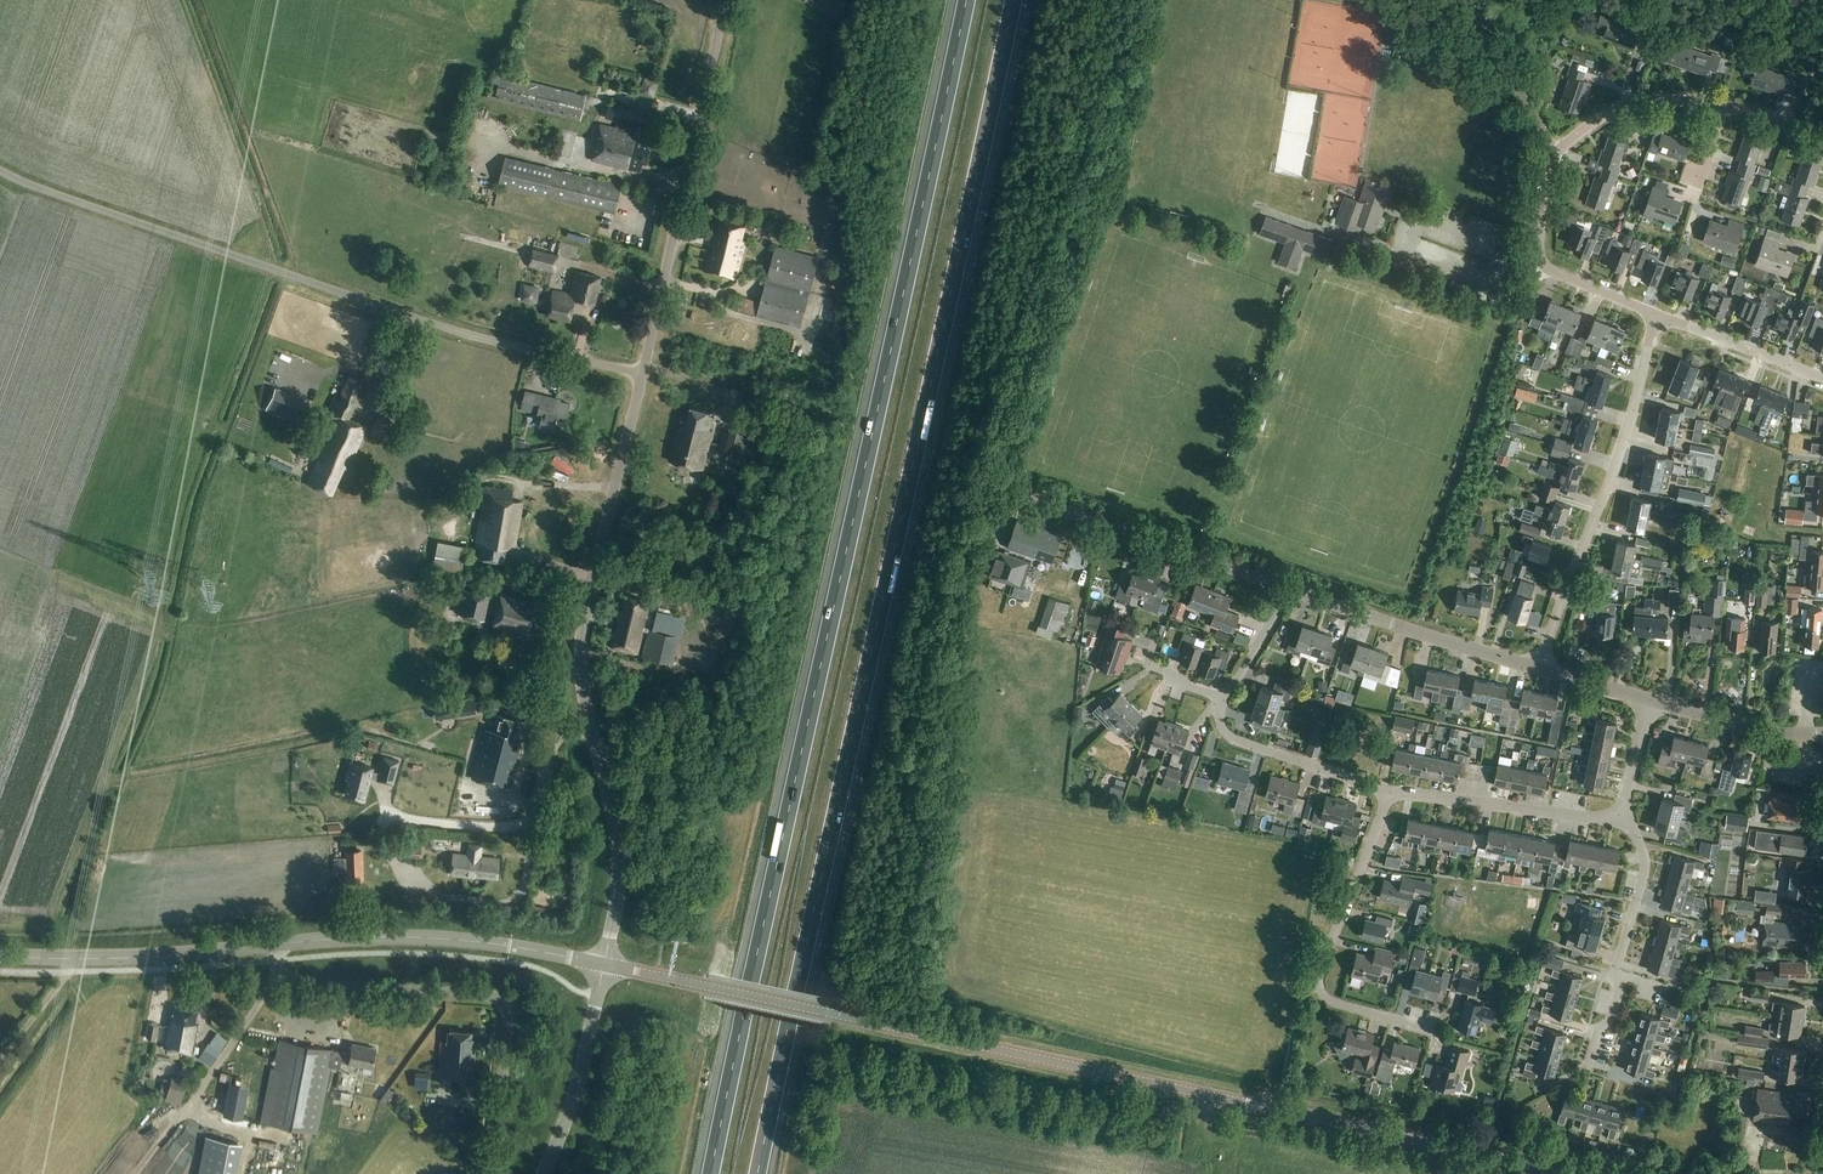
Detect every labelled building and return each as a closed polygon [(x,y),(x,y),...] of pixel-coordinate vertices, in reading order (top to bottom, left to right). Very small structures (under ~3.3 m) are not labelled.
[(1600,15),(1597,24),(1611,29),(1608,37),(1622,42),(1621,45),(1632,49),(1635,40),(1640,42),(1643,43),(1648,28),(1633,23),(1632,26),(1600,15)] [(1403,60),(1407,37),(1400,36),(1396,58),(1403,60)] [(1725,37),(1723,44),(1731,47),(1734,40),(1725,37)] [(1682,46),(1683,42),(1676,39),(1674,43),(1673,43),(1667,60),(1706,74),(1708,68),(1715,70),(1720,56),(1712,53),(1711,56),(1682,46)] [(1788,59),(1790,50),(1780,48),(1778,57),(1788,59)] [(1580,57),(1579,62),(1592,66),(1594,61),(1580,57)] [(1743,73),(1752,77),(1750,83),(1781,93),(1782,88),(1791,91),(1796,76),(1787,73),(1786,75),(1758,66),(1760,62),(1748,58),(1743,73)] [(1560,109),(1560,111),(1561,112),(1564,113),(1567,113),(1567,111),(1568,109),(1577,112),(1581,99),(1584,100),(1590,83),(1582,80),(1584,73),(1571,68),(1568,76),(1569,76),(1571,77),(1560,107),(1561,107),(1560,109)] [(581,121),(588,96),(494,73),(488,98),(581,121)] [(649,86),(660,87),(661,77),(650,76),(649,86)] [(646,128),(649,114),(610,105),(607,117),(619,120),(616,130),(601,126),(592,161),(640,173),(643,162),(647,163),(653,141),(639,137),(641,126),(646,128)] [(1667,135),(1668,126),(1661,125),(1659,133),(1667,135)] [(1739,146),(1735,158),(1741,160),(1754,163),(1761,141),(1764,142),(1765,142),(1768,132),(1753,127),(1751,134),(1746,133),(1743,142),(1742,147),(1739,146)] [(1653,135),(1648,150),(1650,151),(1656,153),(1657,150),(1682,159),(1688,143),(1663,134),(1661,138),(1653,135)] [(1604,164),(1602,171),(1617,176),(1619,169),(1617,169),(1623,151),(1625,152),(1627,151),(1628,146),(1628,144),(1625,143),(1626,143),(1608,137),(1604,150),(1602,149),(1598,162),(1604,164)] [(1792,184),(1807,190),(1809,183),(1813,184),(1822,158),(1806,153),(1797,177),(1794,176),(1792,184)] [(616,213),(623,186),(507,158),(500,186),(616,213)] [(1741,160),(1739,167),(1754,172),(1757,164),(1754,163),(1741,160)] [(1757,173),(1769,177),(1771,170),(1759,166),(1757,173)] [(1633,167),(1626,171),(1630,178),(1636,175),(1633,167)] [(1752,179),(1754,172),(1739,167),(1737,174),(1732,172),(1723,198),(1727,200),(1726,202),(1728,206),(1734,208),(1737,206),(1738,203),(1740,204),(1748,178),(1752,179)] [(1617,176),(1602,171),(1600,178),(1595,176),(1586,203),(1603,209),(1612,183),(1614,184),(1617,176)] [(1762,177),(1758,188),(1767,191),(1770,180),(1762,177)] [(1382,216),(1391,192),(1376,187),(1377,183),(1368,180),(1360,202),(1355,201),(1345,197),(1336,223),(1360,231),(1362,225),(1375,229),(1379,216),(1382,216)] [(1807,190),(1792,184),(1792,185),(1778,180),(1774,190),(1791,196),(1783,218),(1799,224),(1808,198),(1804,197),(1807,190)] [(1675,223),(1680,204),(1663,198),(1666,191),(1653,186),(1645,211),(1643,217),(1652,220),(1654,215),(1675,223)] [(1639,191),(1635,204),(1641,206),(1645,193),(1639,191)] [(1753,210),(1750,217),(1757,219),(1759,213),(1753,210)] [(1330,253),(1335,241),(1267,217),(1261,234),(1287,243),(1280,262),(1296,268),(1303,249),(1332,259),(1334,254),(1330,253)] [(1727,225),(1710,219),(1703,241),(1735,252),(1744,225),(1729,220),(1727,225)] [(741,241),(745,227),(722,221),(718,235),(715,234),(713,243),(716,243),(714,251),(711,250),(705,271),(737,279),(745,248),(744,248),(745,242),(741,241)] [(1589,258),(1596,239),(1589,236),(1591,231),(1575,225),(1568,243),(1576,246),(1573,252),(1589,258)] [(1605,239),(1609,228),(1600,225),(1596,236),(1605,239)] [(602,233),(616,236),(617,230),(604,227),(602,233)] [(1614,230),(1609,228),(1605,239),(1606,240),(1607,237),(1611,238),(1614,230)] [(575,229),(573,236),(594,243),(596,236),(575,229)] [(1630,247),(1633,240),(1625,237),(1622,244),(1630,247)] [(1635,237),(1631,249),(1638,252),(1643,240),(1635,237)] [(1787,276),(1793,258),(1795,253),(1777,247),(1778,243),(1765,238),(1755,265),(1787,276)] [(1610,240),(1606,252),(1612,254),(1608,266),(1623,272),(1626,263),(1631,252),(1630,252),(1615,246),(1617,242),(1610,240)] [(760,301),(756,315),(801,328),(819,258),(777,245),(760,301)] [(1657,285),(1665,266),(1656,262),(1658,256),(1643,250),(1637,267),(1645,270),(1642,279),(1657,285)] [(555,274),(560,257),(533,251),(529,268),(555,274)] [(1673,266),(1678,254),(1670,251),(1665,263),(1673,266)] [(835,263),(847,266),(848,258),(837,256),(835,263)] [(1724,256),(1721,263),(1732,267),(1735,260),(1724,256)] [(1707,278),(1712,266),(1703,263),(1699,275),(1707,278)] [(596,304),(602,277),(577,271),(571,294),(554,290),(548,315),(571,321),(576,299),(596,304)] [(837,271),(834,284),(846,287),(849,274),(837,271)] [(1683,274),(1678,272),(1674,284),(1679,286),(1676,293),(1692,298),(1699,279),(1683,273),(1683,274)] [(1741,295),(1746,279),(1738,276),(1732,292),(1741,295)] [(528,283),(526,300),(549,302),(549,299),(542,299),(543,285),(528,283)] [(1774,289),(1769,300),(1777,303),(1778,300),(1781,293),(1781,292),(1774,289)] [(1716,292),(1709,290),(1705,302),(1711,304),(1709,311),(1724,316),(1732,297),(1716,291),(1716,292)] [(1781,293),(1778,300),(1785,303),(1788,296),(1781,293)] [(1746,317),(1745,320),(1760,326),(1767,306),(1745,297),(1739,314),(1746,317)] [(1779,313),(1774,327),(1780,329),(1778,333),(1794,339),(1800,323),(1808,326),(1816,305),(1801,299),(1794,317),(1786,314),(1785,315),(1779,313)] [(1558,325),(1566,307),(1550,300),(1542,318),(1558,325)] [(1566,307),(1558,325),(1573,332),(1581,314),(1566,307)] [(752,318),(710,308),(708,316),(709,316),(708,321),(707,321),(705,329),(747,338),(749,330),(750,331),(751,326),(750,325),(752,318)] [(1817,317),(1809,336),(1817,338),(1814,347),(1822,350),(1822,319),(1817,317)] [(1603,344),(1610,326),(1594,319),(1587,337),(1596,341),(1593,349),(1599,352),(1603,344)] [(1610,326),(1603,344),(1618,350),(1626,332),(1610,326)] [(1572,355),(1579,339),(1572,336),(1565,352),(1572,355)] [(1579,339),(1572,355),(1579,358),(1585,342),(1579,339)] [(1599,354),(1596,361),(1611,367),(1614,361),(1605,357),(1599,354)] [(1695,354),(1691,362),(1698,365),(1701,356),(1695,354)] [(1595,371),(1597,364),(1579,358),(1577,366),(1595,371)] [(1676,373),(1703,384),(1707,386),(1713,372),(1699,367),(1700,366),(1698,365),(1691,362),(1681,358),(1676,373)] [(1720,410),(1734,375),(1720,369),(1714,384),(1721,386),(1713,407),(1720,410)] [(1607,390),(1612,375),(1598,370),(1595,379),(1571,371),(1569,378),(1577,381),(1607,390)] [(1702,387),(1703,384),(1676,373),(1670,387),(1688,395),(1687,397),(1696,401),(1699,395),(1689,391),(1693,383),(1702,387)] [(1734,375),(1720,410),(1717,418),(1723,421),(1735,392),(1742,395),(1748,380),(1734,375)] [(358,419),(356,423),(348,420),(365,382),(350,376),(342,395),(340,394),(336,402),(334,401),(327,415),(334,418),(317,458),(318,459),(308,485),(331,495),(343,467),(349,469),(368,424),(358,419)] [(1520,381),(1518,386),(1529,389),(1530,384),(1520,381)] [(1602,405),(1607,390),(1577,381),(1575,387),(1591,392),(1588,401),(1602,405)] [(1769,406),(1775,391),(1761,386),(1755,400),(1762,403),(1754,423),(1761,426),(1765,414),(1769,406)] [(1708,405),(1714,391),(1706,388),(1701,403),(1708,405)] [(1536,401),(1538,394),(1521,389),(1519,396),(1536,401)] [(1775,391),(1769,406),(1782,411),(1788,396),(1775,391)] [(566,423),(570,405),(556,402),(556,400),(526,392),(521,411),(538,415),(542,416),(539,428),(553,432),(557,420),(566,423)] [(1570,403),(1584,407),(1586,401),(1572,396),(1570,403)] [(1807,419),(1809,403),(1795,401),(1793,417),(1807,419)] [(1581,414),(1584,407),(1570,403),(1568,410),(1581,414)] [(1695,415),(1697,408),(1686,406),(1685,413),(1695,415)] [(703,470),(713,430),(711,430),(715,413),(691,407),(686,425),(677,431),(670,461),(703,470)] [(1659,423),(1677,427),(1680,411),(1662,407),(1659,423)] [(385,438),(392,420),(377,414),(370,432),(385,438)] [(1563,424),(1593,434),(1598,419),(1584,414),(1581,423),(1565,418),(1563,424)] [(1725,418),(1722,425),(1729,427),(1732,421),(1725,418)] [(1694,430),(1702,432),(1704,421),(1696,419),(1694,430)] [(1512,422),(1509,431),(1517,434),(1520,425),(1512,422)] [(1675,436),(1677,427),(1659,423),(1655,438),(1681,443),(1682,437),(1675,436)] [(1589,448),(1593,434),(1563,424),(1561,431),(1577,436),(1574,444),(1589,448)] [(732,457),(740,429),(725,425),(718,453),(732,457)] [(1759,437),(1762,430),(1754,426),(1751,434),(1759,437)] [(1700,443),(1702,432),(1694,430),(1692,441),(1700,443)] [(1513,456),(1518,442),(1503,436),(1497,451),(1513,456)] [(1554,445),(1570,450),(1573,443),(1556,438),(1554,445)] [(528,444),(514,439),(516,455),(530,454),(528,444)] [(1813,442),(1812,452),(1822,454),(1822,443),(1813,442)] [(1567,460),(1570,450),(1554,445),(1551,455),(1567,460)] [(1714,458),(1716,449),(1691,445),(1690,453),(1714,458)] [(1688,459),(1690,452),(1678,449),(1676,457),(1688,459)] [(306,460),(309,454),(301,450),(299,457),(306,460)] [(1500,453),(1497,461),(1507,465),(1510,457),(1500,453)] [(1644,468),(1663,472),(1667,456),(1647,453),(1644,468)] [(1694,455),(1693,465),(1719,469),(1720,459),(1694,455)] [(1542,465),(1579,477),(1584,462),(1570,457),(1567,466),(1544,459),(1542,465)] [(1575,492),(1579,477),(1542,465),(1540,472),(1563,479),(1560,488),(1575,492)] [(548,466),(534,467),(535,475),(548,474),(548,466)] [(1661,482),(1663,472),(1644,468),(1641,483),(1668,489),(1670,483),(1661,482)] [(1818,494),(1822,494),(1822,475),(1809,474),(1807,485),(1819,486),(1818,494)] [(1542,489),(1556,494),(1558,487),(1544,483),(1542,489)] [(514,554),(523,502),(512,500),(514,491),(487,487),(477,547),(482,548),(480,558),(505,562),(506,552),(514,554)] [(1704,505),(1706,493),(1680,488),(1678,499),(1704,505)] [(1554,502),(1556,494),(1542,489),(1540,497),(1554,502)] [(1579,490),(1578,496),(1589,499),(1590,493),(1579,490)] [(439,512),(462,502),(458,491),(434,500),(439,512)] [(1818,494),(1817,501),(1806,500),(1805,511),(1822,513),(1822,494),(1818,494)] [(1657,518),(1657,514),(1658,512),(1650,510),(1652,500),(1634,497),(1631,512),(1648,515),(1648,516),(1657,518)] [(1535,511),(1566,521),(1570,505),(1556,501),(1553,510),(1537,504),(1535,511)] [(1803,525),(1804,510),(1786,509),(1785,523),(1803,525)] [(1561,536),(1566,521),(1535,511),(1533,518),(1549,523),(1546,531),(1561,536)] [(1648,516),(1648,515),(1631,512),(1628,527),(1645,530),(1648,516)] [(1701,513),(1699,522),(1706,524),(1708,517),(1709,515),(1701,513)] [(1666,525),(1668,516),(1657,514),(1657,518),(1656,523),(1666,525)] [(1668,516),(1666,525),(1677,527),(1678,518),(1668,516)] [(1479,518),(1474,531),(1483,534),(1487,521),(1479,518)] [(1018,522),(1009,547),(1053,562),(1062,537),(1018,522)] [(1539,537),(1542,529),(1523,523),(1520,531),(1539,537)] [(1679,532),(1677,545),(1684,546),(1686,533),(1679,532)] [(1547,561),(1552,545),(1533,539),(1534,537),(1524,534),(1522,540),(1532,543),(1528,554),(1547,561)] [(1649,547),(1651,540),(1638,537),(1636,544),(1649,547)] [(1801,550),(1803,539),(1792,538),(1790,553),(1800,555),(1801,555),(1801,550)] [(467,566),(471,545),(444,539),(440,560),(467,566)] [(1615,555),(1633,559),(1636,544),(1618,540),(1615,555)] [(1513,550),(1510,558),(1517,560),(1519,553),(1513,550)] [(1800,555),(1799,558),(1807,559),(1807,550),(1801,550),(1801,555),(1800,555)] [(1822,570),(1822,552),(1807,550),(1807,559),(1812,559),(1811,569),(1822,570)] [(1023,588),(1032,563),(999,552),(990,577),(1023,588)] [(1632,564),(1640,566),(1641,561),(1633,559),(1615,555),(1612,570),(1630,574),(1632,564)] [(666,566),(667,560),(646,556),(645,563),(666,566)] [(1651,568),(1653,558),(1642,556),(1641,561),(1640,566),(1651,568)] [(1499,557),(1497,565),(1504,568),(1506,560),(1499,557)] [(1671,575),(1673,568),(1663,565),(1664,560),(1653,558),(1651,568),(1662,570),(1665,574),(1671,575)] [(1524,577),(1528,565),(1518,563),(1515,574),(1524,577)] [(1140,597),(1148,573),(1135,568),(1128,586),(1121,584),(1116,598),(1131,603),(1134,594),(1140,597)] [(1811,569),(1811,576),(1805,575),(1804,588),(1822,589),(1822,570),(1811,569)] [(1148,573),(1140,597),(1146,599),(1143,608),(1158,613),(1163,598),(1155,596),(1162,578),(1148,573)] [(1525,622),(1533,599),(1530,598),(1535,584),(1522,579),(1509,616),(1525,622)] [(1724,596),(1726,581),(1714,579),(1712,595),(1705,594),(1703,610),(1695,609),(1693,626),(1686,625),(1685,639),(1704,641),(1705,632),(1713,633),(1715,615),(1723,616),(1725,596),(1724,596)] [(731,589),(732,582),(715,580),(714,586),(731,589)] [(1062,580),(1060,587),(1071,589),(1072,583),(1062,580)] [(1636,600),(1637,585),(1627,584),(1626,598),(1636,600)] [(1660,584),(1660,596),(1670,596),(1670,584),(1660,584)] [(1234,633),(1240,617),(1226,612),(1231,597),(1197,585),(1190,605),(1216,614),(1212,625),(1234,633)] [(1767,607),(1769,586),(1758,585),(1756,606),(1767,607)] [(1801,597),(1802,587),(1787,585),(1786,596),(1801,597)] [(1491,607),(1494,589),(1484,587),(1483,594),(1459,590),(1456,610),(1480,614),(1482,605),(1491,607)] [(485,620),(491,596),(461,588),(455,612),(485,620)] [(1678,604),(1679,590),(1670,589),(1669,603),(1678,604)] [(1755,606),(1756,590),(1749,589),(1749,592),(1746,592),(1745,605),(1755,606)] [(542,638),(547,617),(533,613),(535,603),(501,594),(493,625),(542,638)] [(1072,603),(1050,595),(1040,623),(1062,632),(1072,603)] [(645,617),(648,601),(627,596),(623,611),(620,611),(611,647),(637,654),(646,617),(645,617)] [(1090,598),(1086,609),(1095,612),(1099,601),(1090,598)] [(1798,614),(1799,598),(1786,598),(1785,613),(1798,614)] [(1650,635),(1653,599),(1646,599),(1645,607),(1636,607),(1635,615),(1633,633),(1650,635)] [(1653,599),(1650,635),(1668,636),(1669,618),(1660,617),(1661,600),(1653,599)] [(1177,601),(1172,615),(1182,619),(1187,604),(1177,601)] [(1617,603),(1604,602),(1604,603),(1598,602),(1598,605),(1591,604),(1589,619),(1598,619),(1596,633),(1614,635),(1617,603)] [(1806,627),(1820,628),(1822,610),(1802,608),(1801,626),(1806,627)] [(994,614),(994,624),(1004,625),(1004,615),(994,614)] [(1726,636),(1729,637),(1729,644),(1728,647),(1729,647),(1742,648),(1744,648),(1745,638),(1747,638),(1747,633),(1748,629),(1747,629),(1745,629),(1746,620),(1746,619),(1745,618),(1732,617),(1727,617),(1726,636)] [(1127,658),(1133,641),(1124,638),(1127,628),(1107,621),(1103,634),(1107,635),(1097,665),(1120,673),(1125,657),(1127,658)] [(1778,633),(1779,623),(1763,621),(1762,631),(1760,631),(1759,639),(1761,639),(1760,650),(1775,651),(1777,633),(1778,633)] [(1159,623),(1155,634),(1161,637),(1165,626),(1159,623)] [(1293,634),(1288,651),(1309,658),(1318,631),(1303,626),(1300,636),(1293,634)] [(1819,646),(1820,628),(1806,627),(1806,637),(1800,637),(1799,644),(1819,646)] [(675,663),(681,636),(649,629),(643,656),(675,663)] [(1233,643),(1235,636),(1219,630),(1217,636),(1233,643)] [(1318,631),(1309,658),(1332,665),(1337,648),(1330,646),(1333,635),(1318,631)] [(1201,659),(1204,651),(1205,647),(1195,644),(1198,637),(1185,632),(1179,649),(1186,652),(1182,662),(1200,668),(1203,660),(1201,659)] [(1089,635),(1086,644),(1093,646),(1096,637),(1089,635)] [(521,657),(525,643),(508,639),(504,653),(521,657)] [(1367,669),(1374,648),(1359,643),(1357,649),(1350,647),(1342,670),(1349,673),(1352,664),(1360,666),(1358,674),(1364,676),(1367,669)] [(1203,660),(1200,668),(1199,671),(1214,677),(1218,667),(1225,670),(1231,653),(1218,648),(1216,655),(1204,651),(1201,659),(1203,660)] [(1367,669),(1364,676),(1373,679),(1385,683),(1391,666),(1385,664),(1389,653),(1374,648),(1367,669)] [(1440,690),(1444,673),(1427,669),(1424,683),(1418,682),(1414,698),(1422,700),(1425,687),(1434,689),(1431,700),(1437,701),(1440,690)] [(1453,706),(1461,708),(1465,691),(1456,689),(1459,676),(1444,673),(1440,690),(1455,694),(1453,706)] [(1486,709),(1488,700),(1492,683),(1475,679),(1473,693),(1465,691),(1461,708),(1469,710),(1472,696),(1481,698),(1479,708),(1486,709)] [(1327,680),(1319,680),(1319,690),(1328,690),(1327,680)] [(1259,701),(1280,708),(1283,699),(1290,701),(1294,688),(1277,682),(1275,690),(1263,686),(1259,701)] [(1506,733),(1513,701),(1505,699),(1507,686),(1492,683),(1488,700),(1503,703),(1499,726),(1496,726),(1495,731),(1506,733)] [(1537,712),(1541,693),(1523,689),(1521,702),(1513,701),(1506,733),(1514,735),(1520,709),(1530,711),(1529,716),(1536,718),(1537,712)] [(1109,727),(1132,704),(1121,693),(1116,698),(1118,700),(1115,703),(1109,696),(1094,712),(1109,727)] [(1541,693),(1537,712),(1547,714),(1546,720),(1552,721),(1547,742),(1557,744),(1563,711),(1555,709),(1558,696),(1541,693)] [(1254,715),(1254,716),(1257,717),(1256,720),(1257,720),(1256,725),(1262,727),(1279,733),(1280,732),(1282,725),(1279,724),(1275,723),(1277,719),(1278,714),(1281,715),(1285,716),(1287,710),(1280,708),(1259,701),(1254,715)] [(457,704),(459,716),(476,713),(474,702),(457,704)] [(1132,704),(1109,727),(1116,734),(1119,732),(1127,741),(1140,728),(1134,721),(1137,719),(1138,720),(1144,715),(1132,704)] [(1603,788),(1617,723),(1598,719),(1598,717),(1591,715),(1589,722),(1597,724),(1595,733),(1587,731),(1586,738),(1594,740),(1592,749),(1584,748),(1582,754),(1590,756),(1588,766),(1580,764),(1579,770),(1587,772),(1584,784),(1603,788)] [(509,789),(522,738),(518,737),(522,721),(500,716),(496,729),(488,731),(484,743),(482,743),(472,780),(509,789)] [(1412,734),(1415,721),(1396,717),(1393,730),(1412,734)] [(1167,749),(1175,724),(1168,721),(1167,722),(1160,720),(1149,753),(1156,755),(1159,746),(1167,749)] [(1420,721),(1418,728),(1426,730),(1428,723),(1420,721)] [(1577,730),(1578,723),(1569,721),(1568,728),(1577,730)] [(1317,722),(1307,754),(1317,757),(1327,725),(1317,722)] [(1175,724),(1167,749),(1174,751),(1171,761),(1179,763),(1190,730),(1183,728),(1184,726),(1175,724)] [(1440,735),(1434,734),(1432,746),(1439,747),(1440,736),(1450,737),(1452,726),(1441,725),(1440,735)] [(1483,746),(1485,736),(1471,733),(1469,743),(1483,746)] [(1687,759),(1693,741),(1675,736),(1673,744),(1665,742),(1659,765),(1669,767),(1670,764),(1677,766),(1679,757),(1687,759)] [(1524,753),(1526,741),(1512,739),(1511,752),(1524,753)] [(1693,741),(1687,759),(1685,769),(1693,772),(1696,762),(1704,764),(1701,776),(1710,778),(1715,760),(1707,758),(1710,745),(1693,741)] [(1440,743),(1439,749),(1443,750),(1447,751),(1448,744),(1440,743)] [(1413,752),(1415,753),(1417,745),(1411,744),(1409,751),(1397,749),(1393,768),(1409,771),(1413,752)] [(1429,755),(1431,756),(1433,748),(1427,747),(1425,755),(1415,753),(1413,752),(1409,771),(1425,775),(1429,755)] [(1425,775),(1442,778),(1445,759),(1447,759),(1449,751),(1447,751),(1443,750),(1441,758),(1431,756),(1429,755),(1425,775)] [(1725,769),(1722,781),(1720,789),(1732,791),(1734,784),(1735,784),(1737,772),(1749,775),(1753,756),(1737,752),(1733,771),(1725,769)] [(1186,768),(1194,771),(1199,756),(1191,753),(1186,768)] [(1464,761),(1465,756),(1465,755),(1459,754),(1458,761),(1447,759),(1445,759),(1442,778),(1458,781),(1459,775),(1462,760),(1464,761)] [(1141,776),(1147,759),(1139,756),(1133,773),(1141,776)] [(349,780),(345,795),(364,800),(368,784),(370,778),(377,779),(377,780),(380,780),(381,781),(385,782),(393,784),(396,771),(398,765),(399,761),(386,758),(384,757),(381,767),(379,773),(372,771),(373,768),(361,765),(354,763),(350,762),(346,779),(349,780)] [(1499,764),(1498,768),(1495,783),(1544,793),(1548,774),(1550,775),(1552,767),(1545,765),(1544,773),(1534,771),(1536,764),(1529,762),(1527,770),(1518,768),(1519,760),(1513,759),(1511,767),(1499,764)] [(1470,762),(1464,761),(1462,760),(1459,775),(1466,777),(1470,762)] [(1718,760),(1715,771),(1723,773),(1726,762),(1718,760)] [(1474,778),(1477,763),(1470,762),(1466,777),(1474,778)] [(1572,780),(1576,764),(1567,762),(1563,777),(1572,780)] [(1251,801),(1255,784),(1247,782),(1251,770),(1224,763),(1219,782),(1241,788),(1239,797),(1251,801)] [(1481,780),(1484,765),(1477,763),(1474,778),(1481,780)] [(1488,781),(1491,766),(1484,765),(1481,780),(1488,781)] [(1178,783),(1182,771),(1168,766),(1165,778),(1178,783)] [(1495,783),(1498,768),(1491,766),(1488,781),(1495,783)] [(1301,816),(1306,799),(1297,796),(1301,783),(1272,776),(1267,797),(1286,802),(1284,812),(1301,816)] [(1121,800),(1124,791),(1111,787),(1108,796),(1121,800)] [(1659,814),(1680,819),(1682,810),(1689,812),(1693,798),(1676,794),(1674,800),(1663,798),(1659,814)] [(1337,821),(1343,800),(1327,796),(1324,807),(1317,805),(1312,822),(1326,826),(1328,819),(1337,821)] [(1796,819),(1797,804),(1781,803),(1781,798),(1770,798),(1768,817),(1796,819)] [(1343,800),(1337,821),(1345,824),(1343,831),(1346,832),(1344,839),(1355,842),(1362,817),(1355,815),(1358,805),(1343,800)] [(1678,827),(1680,819),(1659,814),(1656,829),(1666,831),(1664,839),(1681,843),(1685,829),(1678,827)] [(1248,827),(1258,830),(1261,818),(1251,815),(1248,827)] [(1747,831),(1749,818),(1727,815),(1725,828),(1747,831)] [(1422,841),(1426,822),(1409,818),(1405,837),(1403,837),(1402,845),(1408,846),(1410,838),(1420,840),(1422,841)] [(1438,844),(1442,825),(1426,822),(1422,841),(1420,840),(1418,848),(1424,850),(1426,842),(1436,844),(1438,844)] [(1454,848),(1458,828),(1442,825),(1438,844),(1436,844),(1434,852),(1441,853),(1442,845),(1452,847),(1454,848)] [(1471,847),(1474,833),(1475,832),(1458,828),(1454,848),(1452,847),(1451,855),(1457,857),(1458,849),(1471,851),(1471,847)] [(1503,852),(1507,833),(1490,829),(1489,835),(1486,850),(1478,849),(1476,859),(1482,860),(1483,856),(1490,857),(1491,850),(1501,852),(1503,852)] [(1783,833),(1757,830),(1755,848),(1780,851),(1806,855),(1808,836),(1783,833)] [(1303,831),(1301,841),(1308,843),(1310,832),(1303,831)] [(1478,849),(1482,834),(1474,833),(1471,847),(1478,849)] [(1519,855),(1523,836),(1507,833),(1503,852),(1501,852),(1499,859),(1506,861),(1507,853),(1517,855),(1519,855)] [(1486,850),(1489,835),(1482,834),(1478,849),(1486,850)] [(1535,859),(1539,839),(1523,836),(1519,855),(1517,855),(1515,863),(1522,864),(1524,856),(1533,858),(1535,859)] [(1552,858),(1555,843),(1539,839),(1535,859),(1533,858),(1532,866),(1533,866),(1532,873),(1539,874),(1542,860),(1551,862),(1551,864),(1557,865),(1558,860),(1552,858)] [(1565,861),(1564,866),(1570,867),(1572,860),(1582,862),(1580,870),(1586,872),(1588,864),(1598,866),(1596,874),(1603,875),(1604,867),(1616,869),(1620,850),(1571,840),(1570,846),(1567,861),(1565,861)] [(1708,842),(1706,852),(1715,854),(1717,844),(1708,842)] [(1559,860),(1562,845),(1555,843),(1552,858),(1558,860),(1559,860)] [(480,858),(482,846),(470,844),(468,856),(452,854),(450,874),(474,877),(475,875),(497,878),(499,860),(480,858)] [(1567,861),(1570,846),(1562,845),(1559,860),(1565,861),(1567,861)] [(397,858),(421,858),(421,847),(397,847),(397,858)] [(345,850),(345,857),(334,858),(335,872),(346,872),(346,882),(364,881),(363,849),(345,850)] [(1691,878),(1692,877),(1695,867),(1703,869),(1705,863),(1695,861),(1695,862),(1675,856),(1670,872),(1691,878)] [(1811,882),(1813,871),(1804,869),(1805,860),(1788,858),(1787,868),(1789,868),(1787,885),(1789,885),(1787,895),(1806,897),(1808,881),(1811,882)] [(1686,894),(1687,893),(1690,883),(1703,886),(1705,881),(1692,877),(1691,878),(1670,872),(1666,888),(1686,894)] [(1503,882),(1513,884),(1514,876),(1504,875),(1503,882)] [(1514,876),(1513,884),(1523,885),(1524,878),(1514,876)] [(1546,888),(1552,889),(1555,877),(1549,876),(1546,888)] [(1431,894),(1434,884),(1409,877),(1407,885),(1385,879),(1380,898),(1410,905),(1414,889),(1431,894)] [(1701,897),(1687,893),(1686,894),(1666,888),(1661,904),(1682,910),(1685,899),(1700,903),(1701,897)] [(1724,913),(1726,899),(1715,898),(1713,912),(1724,913)] [(1580,927),(1601,933),(1605,917),(1594,914),(1597,906),(1580,902),(1577,910),(1584,912),(1582,920),(1575,918),(1573,925),(1580,927)] [(1782,915),(1783,905),(1768,903),(1766,913),(1767,913),(1766,920),(1765,920),(1763,943),(1777,945),(1778,942),(1785,942),(1785,946),(1797,948),(1799,924),(1772,921),(1773,914),(1782,915)] [(545,915),(546,907),(536,906),(535,914),(545,915)] [(1415,912),(1413,921),(1418,923),(1424,924),(1426,915),(1415,912)] [(1392,926),(1394,919),(1378,915),(1376,922),(1367,920),(1363,935),(1383,940),(1387,925),(1392,926)] [(1677,942),(1678,941),(1681,931),(1690,934),(1691,928),(1682,925),(1682,926),(1662,920),(1657,937),(1677,942)] [(668,938),(669,934),(670,926),(662,925),(661,937),(668,938)] [(1418,927),(1411,925),(1408,933),(1415,935),(1418,927)] [(1597,947),(1601,933),(1580,927),(1578,935),(1571,933),(1567,947),(1573,948),(1573,951),(1583,954),(1586,944),(1597,947)] [(1673,959),(1673,957),(1676,947),(1685,950),(1687,944),(1678,941),(1677,942),(1657,937),(1652,953),(1673,959)] [(1411,991),(1424,994),(1430,973),(1422,970),(1427,950),(1416,947),(1407,980),(1414,982),(1411,991)] [(1390,972),(1395,953),(1377,948),(1375,957),(1358,953),(1352,975),(1378,981),(1381,969),(1390,972)] [(1682,960),(1673,957),(1673,959),(1652,953),(1648,969),(1668,975),(1671,963),(1680,966),(1682,960)] [(1562,971),(1565,960),(1546,955),(1543,966),(1562,971)] [(1781,961),(1781,966),(1781,974),(1788,974),(1788,976),(1805,976),(1805,961),(1797,961),(1781,961)] [(1562,987),(1580,992),(1584,977),(1554,969),(1552,976),(1564,979),(1562,987)] [(1430,973),(1424,994),(1437,998),(1440,989),(1447,991),(1452,972),(1444,970),(1443,976),(1430,973)] [(1756,982),(1775,981),(1775,971),(1756,971),(1756,982)] [(1475,996),(1479,981),(1461,976),(1457,991),(1475,996)] [(1557,1001),(1576,1006),(1580,992),(1562,987),(1559,994),(1548,991),(1546,998),(1557,1001)] [(1768,1002),(1769,992),(1752,990),(1750,999),(1768,1002)] [(1491,1022),(1495,1008),(1484,1005),(1484,1004),(1466,999),(1458,1027),(1477,1033),(1480,1019),(1491,1022)] [(1572,1020),(1576,1006),(1557,1001),(1555,1009),(1544,1005),(1542,1012),(1572,1020)] [(1779,1016),(1804,1020),(1806,1006),(1774,1001),(1773,1009),(1780,1010),(1779,1016)] [(1664,1006),(1662,1014),(1677,1018),(1679,1011),(1664,1006)] [(196,1021),(198,1012),(175,1007),(173,1016),(171,1016),(164,1047),(192,1054),(200,1022),(196,1021)] [(1540,1019),(1542,1012),(1542,1011),(1530,1008),(1528,1016),(1540,1019)] [(1637,1027),(1658,1032),(1660,1025),(1670,1028),(1671,1021),(1642,1013),(1637,1027)] [(1801,1035),(1804,1020),(1779,1016),(1778,1023),(1770,1022),(1769,1030),(1801,1035)] [(156,1040),(159,1026),(150,1024),(147,1038),(156,1040)] [(1545,1043),(1564,1048),(1568,1034),(1538,1025),(1536,1032),(1547,1036),(1545,1043)] [(1745,1034),(1762,1037),(1764,1029),(1746,1026),(1745,1034)] [(1359,1030),(1349,1027),(1345,1040),(1337,1045),(1342,1056),(1352,1050),(1366,1054),(1364,1060),(1356,1058),(1352,1072),(1372,1078),(1376,1063),(1380,1047),(1372,1044),(1374,1034),(1366,1032),(1366,1030),(1360,1029),(1359,1030)] [(1668,1035),(1658,1032),(1637,1027),(1633,1041),(1654,1047),(1656,1039),(1666,1042),(1668,1035)] [(474,1044),(475,1035),(451,1033),(450,1043),(443,1042),(440,1073),(472,1076),(475,1044),(474,1044)] [(1683,1033),(1681,1040),(1687,1042),(1689,1034),(1683,1033)] [(1762,1037),(1745,1034),(1738,1033),(1737,1044),(1769,1049),(1770,1038),(1762,1037)] [(350,1053),(280,1040),(263,1123),(318,1134),(331,1068),(341,1070),(342,1062),(373,1068),(377,1048),(352,1043),(350,1053)] [(1541,1057),(1560,1063),(1564,1048),(1545,1043),(1534,1040),(1532,1046),(1543,1050),(1541,1057)] [(1629,1055),(1650,1061),(1652,1053),(1661,1056),(1663,1050),(1654,1047),(1633,1041),(1629,1055)] [(1415,1066),(1420,1048),(1395,1042),(1393,1051),(1385,1049),(1377,1077),(1390,1081),(1396,1061),(1415,1066)] [(207,1045),(198,1059),(210,1066),(219,1053),(207,1045)] [(1772,1060),(1804,1065),(1806,1051),(1783,1047),(1775,1046),(1772,1060)] [(1467,1065),(1471,1052),(1453,1047),(1448,1066),(1438,1063),(1431,1087),(1444,1090),(1445,1087),(1455,1089),(1458,1079),(1462,1080),(1466,1064),(1467,1065)] [(1648,1069),(1650,1061),(1629,1055),(1625,1070),(1655,1078),(1657,1071),(1648,1069)] [(1555,1077),(1560,1063),(1541,1057),(1539,1065),(1527,1061),(1525,1068),(1555,1077)] [(1802,1080),(1804,1065),(1772,1060),(1772,1061),(1780,1062),(1779,1069),(1771,1068),(1770,1074),(1778,1075),(1778,1076),(1802,1080)] [(1569,1078),(1585,1073),(1583,1066),(1567,1071),(1569,1078)] [(1763,1081),(1765,1072),(1739,1068),(1738,1077),(1763,1081)] [(415,1073),(413,1087),(429,1089),(430,1074),(415,1073)] [(1364,1086),(1371,1088),(1373,1081),(1367,1079),(1364,1086)] [(1548,1098),(1561,1092),(1556,1081),(1543,1088),(1548,1098)] [(1373,1082),(1371,1093),(1379,1095),(1381,1087),(1378,1086),(1379,1083),(1373,1082)] [(181,1102),(184,1088),(168,1084),(165,1099),(181,1102)] [(386,1103),(394,1092),(388,1088),(380,1099),(386,1103)] [(1805,1118),(1809,1099),(1796,1097),(1796,1095),(1758,1089),(1757,1100),(1762,1101),(1761,1104),(1771,1106),(1783,1108),(1782,1111),(1785,1111),(1784,1115),(1792,1116),(1805,1118)] [(245,1115),(249,1094),(230,1090),(226,1112),(225,1115),(244,1119),(245,1115)] [(1575,1117),(1581,1097),(1567,1093),(1558,1122),(1565,1124),(1568,1115),(1575,1117)] [(1668,1094),(1666,1101),(1674,1103),(1676,1096),(1668,1094)] [(1581,1097),(1575,1117),(1583,1120),(1580,1129),(1587,1131),(1590,1121),(1595,1101),(1581,1097)] [(1768,1122),(1771,1106),(1761,1104),(1762,1101),(1757,1100),(1754,1119),(1768,1122)] [(1604,1126),(1609,1105),(1595,1101),(1590,1121),(1597,1124),(1594,1133),(1601,1135),(1604,1126)] [(1609,1105),(1604,1126),(1611,1128),(1608,1137),(1615,1139),(1624,1109),(1609,1105)] [(1791,1125),(1792,1116),(1784,1115),(1785,1111),(1782,1111),(1783,1108),(1771,1106),(1768,1122),(1791,1125)] [(162,1173),(182,1173),(196,1157),(184,1148),(162,1173)] [(132,1165),(137,1156),(126,1150),(121,1160),(132,1165)]
